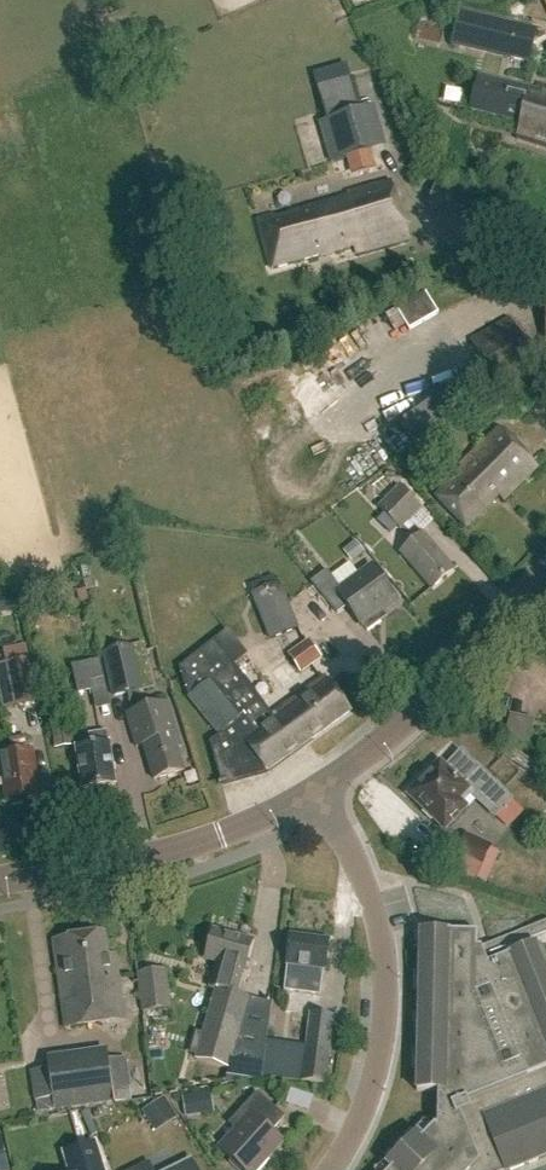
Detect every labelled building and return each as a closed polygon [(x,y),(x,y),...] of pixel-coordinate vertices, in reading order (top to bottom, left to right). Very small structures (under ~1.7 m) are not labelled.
[(480,77),(471,113),(520,126),(516,142),(545,150),(545,95),(480,77)] [(375,152),(389,150),(382,107),(363,110),(358,81),(322,88),(335,164),(353,161),(355,172),(378,168),(375,152)] [(407,239),(391,182),(346,195),(346,197),(257,222),(271,269),(360,244),(362,252),(407,239)] [(432,293),(401,308),(413,331),(443,317),(432,293)] [(538,370),(509,318),(471,339),(500,391),(538,370)] [(479,397),(465,377),(402,421),(416,442),(479,397)] [(537,466),(498,428),(459,467),(464,472),(436,499),(466,528),(498,495),(503,500),(537,466)] [(400,484),(378,504),(401,531),(422,511),(400,484)] [(407,531),(393,544),(433,589),(455,570),(422,533),(415,539),(407,531)] [(359,575),(343,587),(336,576),(330,569),(314,581),(338,614),(348,606),(363,626),(364,626),(368,632),(382,622),(378,615),(398,601),(372,566),(359,575)] [(298,630),(280,583),(252,594),(270,641),(298,630)] [(248,657),(230,632),(181,669),(192,700),(223,738),(213,746),(223,787),(264,775),(350,711),(326,678),(273,717),(235,667),(248,657)] [(323,658),(309,639),(285,656),(287,659),(270,671),(282,688),(323,658)] [(26,645),(1,650),(4,664),(0,665),(0,702),(2,710),(37,703),(26,645)] [(127,714),(137,748),(145,745),(155,781),(185,771),(178,748),(182,746),(169,702),(143,709),(138,691),(146,689),(133,646),(100,653),(111,698),(126,694),(131,713),(127,714)] [(256,688),(270,679),(254,654),(241,663),(256,688)] [(104,678),(99,660),(70,667),(77,694),(90,691),(88,682),(104,678)] [(72,747),(69,726),(49,729),(52,749),(72,747)] [(109,744),(107,733),(89,735),(91,747),(77,749),(82,791),(116,787),(110,744),(109,744)] [(25,740),(9,742),(11,756),(0,758),(0,760),(0,787),(4,787),(6,803),(38,798),(32,754),(28,755),(25,740)] [(479,773),(460,755),(446,770),(440,764),(422,783),(419,780),(409,791),(412,793),(408,797),(443,830),(464,808),(460,804),(469,794),(494,817),(510,800),(480,772),(479,773)] [(232,806),(248,804),(246,786),(230,788),(232,806)] [(493,848),(466,836),(451,869),(473,878),(480,863),(485,866),(493,848)] [(545,935),(545,926),(501,943),(504,951),(545,935)] [(197,1060),(262,1078),(324,1085),(333,1016),(310,1013),(305,1049),(266,1043),(270,1004),(235,994),(242,968),(245,969),(253,940),(212,929),(204,958),(224,963),(217,989),(216,989),(197,1060)] [(501,943),(481,951),(481,950),(476,950),(476,935),(449,934),(419,932),(414,1092),(436,1093),(434,1129),(432,1126),(419,1139),(414,1134),(382,1166),(387,1169),(513,1169),(545,1157),(545,977),(534,947),(507,958),(501,943)] [(106,957),(103,935),(53,942),(66,1029),(126,1021),(120,978),(116,979),(113,956),(106,957)] [(329,941),(290,936),(283,986),(319,990),(322,970),(325,970),(329,941)] [(167,978),(165,969),(138,973),(143,1012),(185,1006),(181,976),(167,978)] [(108,1061),(106,1047),(44,1057),(46,1069),(29,1071),(34,1098),(50,1095),(52,1111),(115,1101),(113,1090),(128,1087),(124,1058),(108,1061)] [(226,1163),(234,1169),(258,1169),(267,1160),(265,1158),(280,1142),(269,1132),(282,1118),(255,1093),(227,1124),(234,1130),(218,1148),(230,1159),(226,1163)] [(148,1114),(161,1132),(185,1116),(172,1097),(148,1114)] [(93,1143),(61,1153),(67,1169),(102,1169),(93,1143)] [(188,1161),(170,1169),(193,1169),(188,1161)]
